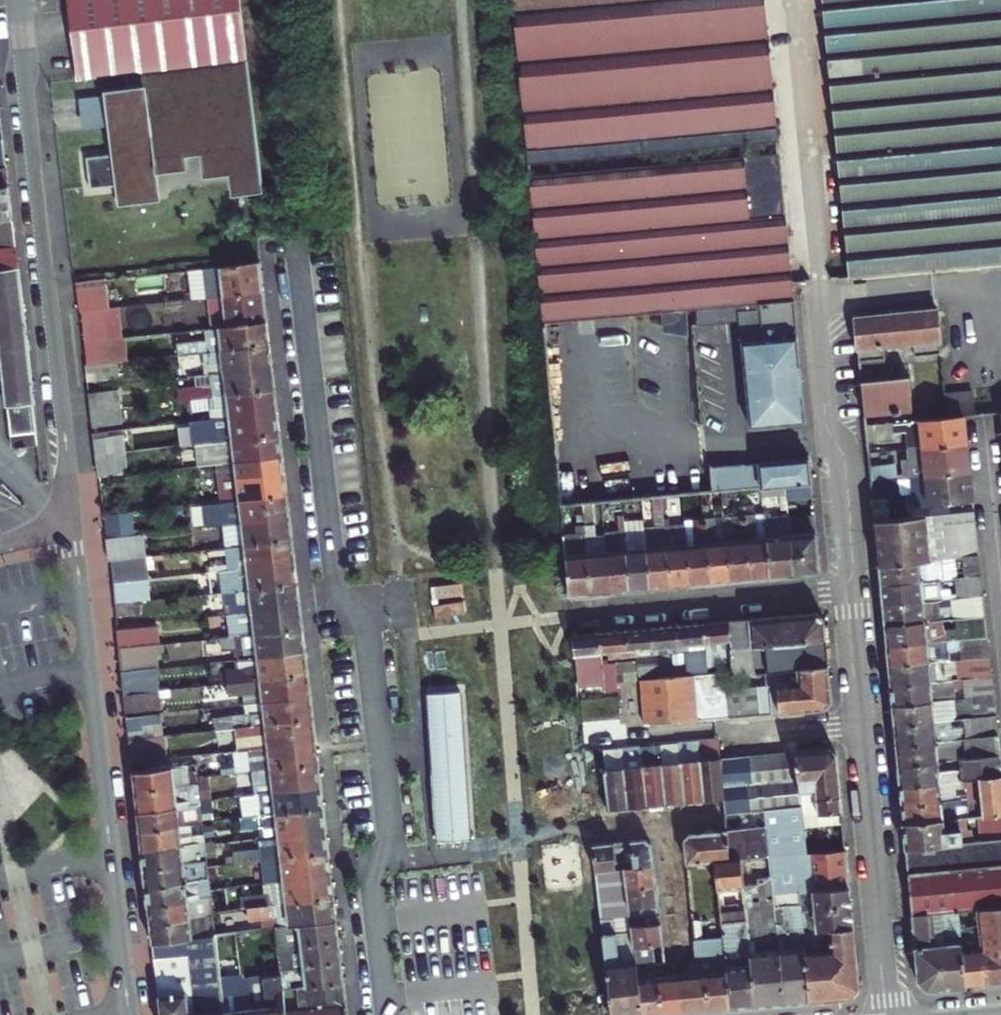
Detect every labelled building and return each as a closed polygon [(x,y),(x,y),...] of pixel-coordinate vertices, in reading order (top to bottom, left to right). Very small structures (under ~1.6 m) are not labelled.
[(245,67),(237,0),(64,0),(74,86),(124,80),(245,67)] [(761,0),(503,0),(508,95),(532,329),(695,314),(736,310),(738,329),(748,433),(804,427),(761,0)] [(850,284),(1000,270),(1000,0),(823,0),(850,284)] [(260,189),(245,67),(124,80),(126,104),(110,106),(105,102),(76,106),(80,136),(111,132),(114,160),(84,164),(87,196),(117,191),(119,212),(157,208),(153,171),(178,167),(177,154),(202,152),(204,174),(231,171),(232,191),(260,189)] [(33,437),(21,336),(2,172),(0,172),(0,398),(5,440),(33,437)] [(203,275),(207,305),(262,298),(259,268),(203,275)] [(193,307),(207,305),(203,275),(189,277),(193,307)] [(71,290),(75,321),(77,320),(105,317),(101,287),(71,290)] [(207,305),(210,334),(266,327),(262,298),(207,305)] [(736,310),(695,314),(697,332),(738,329),(736,310)] [(937,315),(854,323),(858,367),(884,364),(883,352),(913,349),(914,362),(941,359),(937,315)] [(77,320),(81,348),(118,344),(115,316),(105,317),(77,320)] [(199,335),(202,358),(268,350),(266,327),(210,334),(199,335)] [(81,348),(84,372),(112,368),(124,367),(121,344),(118,344),(81,348)] [(220,368),(221,377),(271,370),(268,350),(202,358),(203,370),(220,368)] [(81,372),(83,390),(114,386),(112,368),(84,372),(81,372)] [(206,392),(207,403),(273,394),(271,370),(221,377),(223,390),(206,392)] [(863,420),(891,417),(891,422),(900,421),(900,417),(911,416),(908,383),(873,386),(871,373),(859,374),(863,420)] [(226,411),(227,422),(276,415),(273,394),(207,403),(209,413),(226,411)] [(85,401),(86,418),(116,414),(114,398),(85,401)] [(117,430),(116,414),(86,418),(89,434),(117,430)] [(191,426),(194,449),(212,447),(279,438),(276,415),(227,422),(191,426)] [(918,436),(920,455),(965,450),(962,421),(904,427),(906,437),(918,436)] [(212,447),(215,470),(281,462),(280,446),(279,438),(212,447)] [(90,443),(92,462),(122,458),(120,439),(90,443)] [(921,465),(923,484),(968,479),(965,450),(920,455),(908,456),(909,466),(921,465)] [(92,462),(95,485),(125,482),(122,458),(92,462)] [(215,470),(217,486),(283,478),(281,462),(215,470)] [(713,500),(784,494),(810,491),(807,464),(711,475),(713,500)] [(217,486),(220,508),(286,500),(283,478),(217,486)] [(968,479),(923,484),(911,485),(912,494),(924,492),(926,512),(971,507),(968,479)] [(784,494),(785,508),(811,505),(810,491),(784,494)] [(204,533),(223,531),(288,523),(286,500),(220,508),(201,510),(204,533)] [(763,516),(766,544),(770,583),(793,581),(789,543),(773,544),(769,515),(763,516)] [(874,527),(877,571),(977,560),(972,517),(874,527)] [(724,524),(724,528),(730,587),(751,585),(744,526),(744,522),(724,524)] [(787,525),(789,543),(793,581),(818,578),(812,522),(787,525)] [(223,531),(225,554),(291,545),(288,523),(223,531)] [(704,525),(705,530),(711,588),(730,587),(724,528),(724,524),(704,525)] [(683,527),(683,532),(689,590),(711,588),(705,530),(704,525),(683,527)] [(664,541),(669,592),(689,590),(683,532),(668,533),(667,526),(662,527),(664,541)] [(103,530),(105,543),(131,540),(129,527),(103,530)] [(644,542),(648,594),(669,592),(664,541),(662,527),(656,527),(657,542),(644,542)] [(623,536),(629,596),(648,594),(644,542),(643,534),(623,536)] [(609,598),(629,596),(623,536),(603,537),(605,557),(609,598)] [(102,545),(105,568),(142,564),(144,564),(142,540),(102,545)] [(564,602),(589,600),(585,560),(584,547),(583,540),(555,542),(564,602)] [(766,544),(746,546),(751,585),(770,583),(766,544)] [(225,554),(228,575),(294,567),(291,545),(225,554)] [(585,560),(589,600),(609,598),(605,557),(585,560)] [(977,560),(877,571),(879,593),(979,582),(977,560)] [(108,568),(110,590),(145,586),(142,564),(108,568)] [(221,599),(231,598),(296,590),(294,567),(228,575),(218,576),(221,599)] [(979,582),(879,593),(881,612),(981,602),(979,582)] [(147,607),(145,586),(110,590),(113,611),(141,608),(147,607)] [(233,619),(251,617),(299,612),(296,590),(231,598),(221,599),(222,610),(225,610),(226,620),(233,619)] [(881,612),(883,632),(984,622),(982,611),(981,602),(881,612)] [(141,608),(113,611),(115,629),(143,625),(141,608)] [(233,619),(236,642),(301,635),(299,612),(251,617),(233,619)] [(723,682),(734,681),(764,678),(827,671),(822,623),(816,618),(730,626),(733,652),(730,652),(720,653),(723,682)] [(883,632),(885,654),(986,644),(984,622),(883,632)] [(702,629),(705,654),(720,653),(730,652),(733,652),(730,626),(702,629)] [(675,631),(677,657),(705,654),(702,629),(675,631)] [(653,659),(677,657),(675,631),(651,633),(653,659)] [(626,636),(628,661),(653,659),(651,633),(626,636)] [(113,639),(115,657),(151,653),(153,652),(151,635),(113,639)] [(239,665),(256,663),(304,657),(302,645),(301,635),(236,642),(239,665)] [(599,638),(602,664),(615,663),(628,661),(626,636),(599,638)] [(599,638),(569,641),(573,667),(602,664),(599,638)] [(885,654),(887,674),(988,663),(986,644),(885,654)] [(115,657),(118,680),(146,677),(154,676),(151,653),(115,657)] [(720,653),(705,654),(707,680),(707,683),(723,682),(720,653)] [(240,677),(242,687),(307,679),(304,657),(256,663),(257,674),(240,677)] [(618,697),(615,663),(602,664),(605,698),(618,697)] [(887,674),(889,693),(991,682),(988,663),(887,674)] [(573,667),(576,693),(597,691),(598,699),(605,698),(602,664),(573,667)] [(825,714),(830,704),(829,689),(827,671),(764,678),(765,692),(725,696),(728,724),(825,714)] [(118,680),(120,702),(148,699),(146,677),(118,680)] [(260,696),(261,707),(309,701),(307,679),(242,687),(243,697),(260,696)] [(676,730),(728,724),(723,682),(707,683),(707,680),(639,686),(644,730),(676,726),(676,730)] [(889,693),(891,713),(993,704),(991,682),(889,693)] [(120,702),(123,720),(156,715),(153,698),(148,699),(120,702)] [(463,698),(430,701),(439,848),(472,846),(463,698)] [(228,723),(229,734),(312,724),(309,701),(261,707),(263,719),(246,721),(228,723)] [(891,713),(892,733),(995,723),(993,704),(891,713)] [(263,719),(261,707),(244,709),(246,721),(263,719)] [(158,720),(123,724),(124,730),(159,726),(158,720)] [(892,733),(894,753),(998,743),(995,723),(892,733)] [(314,745),(312,724),(229,734),(219,735),(221,746),(251,743),(252,754),(314,745)] [(159,726),(124,730),(126,747),(160,742),(159,726)] [(160,742),(126,747),(129,769),(163,765),(160,742)] [(896,773),(935,770),(954,768),(1000,763),(998,743),(894,753),(896,770),(896,773)] [(250,754),(253,777),(317,769),(314,745),(252,754),(250,754)] [(716,745),(697,747),(704,807),(723,805),(719,765),(716,745)] [(680,769),(684,809),(704,807),(697,747),(678,749),(680,769)] [(658,750),(661,771),(665,810),(684,809),(680,769),(678,749),(658,750)] [(640,752),(642,772),(646,812),(665,810),(661,771),(658,750),(640,752)] [(640,752),(620,754),(626,814),(646,812),(642,772),(640,752)] [(626,814),(620,754),(601,756),(602,776),(607,816),(626,814)] [(827,755),(795,759),(800,795),(801,813),(802,823),(841,820),(835,761),(827,755)] [(800,795),(795,759),(766,761),(770,789),(749,792),(752,818),(766,817),(801,813),(800,795)] [(766,761),(719,765),(723,805),(726,821),(752,818),(749,792),(770,789),(766,761)] [(898,793),(938,789),(964,786),(970,786),(978,785),(1000,783),(1000,773),(1000,770),(1000,763),(954,768),(955,773),(959,772),(960,779),(936,781),(935,770),(896,773),(898,793)] [(271,785),(273,798),(320,792),(317,769),(253,777),(254,787),(271,785)] [(130,779),(134,819),(197,812),(192,771),(130,779)] [(584,777),(588,818),(607,816),(602,776),(584,777)] [(978,785),(983,824),(1000,822),(1000,783),(978,785)] [(974,824),(970,786),(964,786),(966,806),(968,825),(974,824)] [(898,793),(900,812),(939,809),(938,789),(898,793)] [(257,811),(258,821),(322,813),(320,792),(273,798),(274,809),(257,811)] [(900,812),(901,831),(968,825),(966,806),(958,806),(959,816),(940,818),(939,809),(900,812)] [(134,819),(136,838),(200,830),(197,812),(134,819)] [(276,829),(278,842),(325,836),(322,813),(258,821),(259,831),(276,829)] [(798,911),(797,901),(848,896),(844,857),(806,861),(802,823),(801,813),(766,817),(767,835),(770,862),(774,901),(792,899),(793,912),(798,911)] [(904,856),(1000,847),(1000,822),(983,824),(974,824),(968,825),(901,831),(904,856)] [(136,838),(138,857),(202,848),(200,830),(136,838)] [(687,871),(716,868),(741,865),(760,863),(770,862),(767,835),(727,838),(684,842),(687,871)] [(262,854),(263,865),(328,857),(326,838),(325,836),(278,842),(279,852),(262,854)] [(228,847),(229,872),(263,871),(262,846),(228,847)] [(644,846),(629,848),(632,873),(652,871),(650,852),(644,846)] [(904,856),(906,882),(1000,873),(1000,847),(904,856)] [(138,857),(140,876),(180,870),(196,868),(204,867),(202,848),(138,857)] [(623,874),(621,859),(620,848),(591,851),(595,881),(624,878),(623,874)] [(624,878),(626,896),(655,892),(652,871),(632,873),(629,848),(620,848),(623,874),(624,878)] [(283,884),(330,879),(328,857),(263,865),(265,875),(282,873),(283,884)] [(744,897),(745,916),(757,914),(756,909),(764,908),(760,863),(741,865),(744,897)] [(716,868),(719,899),(744,897),(741,865),(716,868)] [(140,876),(143,895),(206,886),(204,867),(196,868),(197,876),(181,878),(180,870),(140,876)] [(936,921),(937,929),(957,927),(956,926),(956,918),(976,916),(1000,913),(1000,873),(906,882),(910,923),(936,921)] [(609,1014),(640,1014),(635,969),(633,954),(632,942),(629,923),(626,896),(624,878),(595,881),(609,1014)] [(266,886),(269,910),(333,902),(330,879),(283,884),(266,886)] [(143,895),(145,912),(209,904),(206,886),(143,895)] [(626,896),(629,923),(658,920),(655,892),(626,896)] [(798,911),(799,920),(850,915),(848,896),(797,901),(798,911)] [(287,919),(289,931),(336,924),(333,902),(269,910),(270,921),(287,919)] [(145,912),(147,930),(211,921),(209,904),(145,912)] [(803,956),(802,940),(799,920),(798,911),(793,912),(782,913),(784,931),(787,957),(803,956)] [(980,948),(985,992),(1000,991),(1000,913),(976,916),(978,933),(979,941),(980,948)] [(799,920),(802,940),(852,935),(850,923),(850,915),(799,920)] [(632,942),(633,954),(661,950),(661,948),(658,920),(629,923),(632,942)] [(147,930),(149,949),(213,940),(211,921),(147,930)] [(928,998),(964,994),(959,950),(958,940),(957,933),(957,927),(937,929),(936,921),(910,923),(916,989),(928,998)] [(276,933),(278,952),(338,945),(336,924),(289,931),(276,933)] [(729,1014),(743,1014),(754,1014),(747,930),(728,932),(727,925),(721,925),(723,945),(725,963),(726,978),(729,1014)] [(747,930),(754,1014),(785,1011),(777,932),(776,926),(747,930)] [(777,932),(785,1011),(809,1009),(803,956),(787,957),(784,931),(777,932)] [(965,935),(965,932),(957,933),(958,940),(965,939),(966,942),(979,941),(978,933),(965,935)] [(803,956),(809,1009),(851,1005),(857,993),(852,935),(802,940),(803,956)] [(192,1014),(223,1014),(219,985),(216,968),(213,940),(149,949),(151,964),(187,960),(192,1014)] [(278,952),(280,974),(341,967),(338,945),(278,952)] [(726,978),(725,963),(723,945),(694,948),(695,966),(688,972),(686,983),(677,984),(680,1014),(729,1014),(726,978)] [(959,950),(964,994),(985,992),(980,948),(959,950)] [(657,983),(656,975),(656,970),(664,969),(661,950),(633,954),(635,969),(640,1014),(662,1014),(657,983)] [(151,964),(156,1014),(192,1014),(187,960),(151,964)] [(306,981),(307,992),(343,987),(341,967),(280,974),(280,979),(280,984),(306,981)] [(677,984),(674,977),(671,973),(664,969),(656,970),(656,975),(657,983),(662,1014),(680,1014),(677,984)] [(246,982),(251,1014),(283,1014),(283,1013),(280,984),(280,979),(246,982)] [(246,982),(219,985),(223,1014),(251,1014),(246,982)] [(296,996),(298,1011),(345,1005),(343,987),(307,992),(307,994),(296,996)] [(283,1014),(346,1014),(345,1005),(298,1011),(283,1013),(283,1014)]
